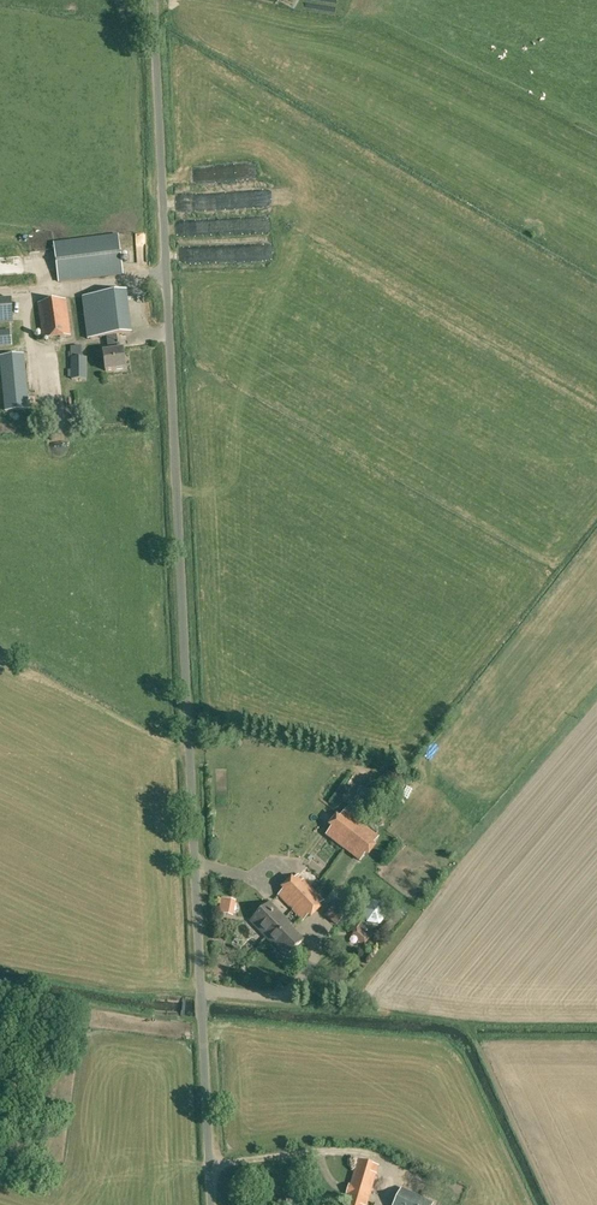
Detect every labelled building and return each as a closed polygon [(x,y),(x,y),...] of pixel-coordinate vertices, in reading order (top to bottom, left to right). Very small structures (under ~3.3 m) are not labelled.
[(58,283),(123,274),(118,235),(53,243),(58,283)] [(141,235),(142,259),(152,259),(151,235),(141,235)] [(15,306),(15,290),(0,290),(0,307),(15,306)] [(117,342),(116,335),(132,333),(127,291),(82,297),(87,339),(107,337),(109,351),(103,352),(106,371),(126,369),(123,349),(120,349),(119,342),(117,342)] [(42,340),(71,336),(65,300),(37,303),(42,340)] [(17,307),(0,307),(0,322),(18,322),(17,307)] [(12,346),(10,329),(0,330),(0,346),(12,346)] [(82,357),(81,346),(70,346),(70,352),(68,352),(68,358),(70,358),(71,370),(68,370),(68,377),(71,377),(71,380),(87,380),(87,357),(82,357)] [(29,409),(24,354),(0,356),(0,362),(5,411),(29,409)] [(326,835),(344,849),(360,862),(366,855),(368,857),(376,847),(374,844),(379,837),(362,824),(345,811),(339,818),(337,816),(328,826),(331,828),(326,835)] [(324,900),(314,889),(299,874),(277,896),(292,911),(302,922),(324,900)] [(337,927),(349,911),(337,902),(324,916),(337,927)] [(286,956),(303,940),(289,925),(290,924),(270,903),(251,922),(271,943),(273,942),(286,956)] [(363,943),(369,935),(362,929),(365,926),(358,920),(349,931),(363,943)] [(379,1166),(358,1159),(345,1204),(367,1204),(379,1166)] [(432,1203),(402,1189),(395,1204),(431,1204),(432,1203)]
